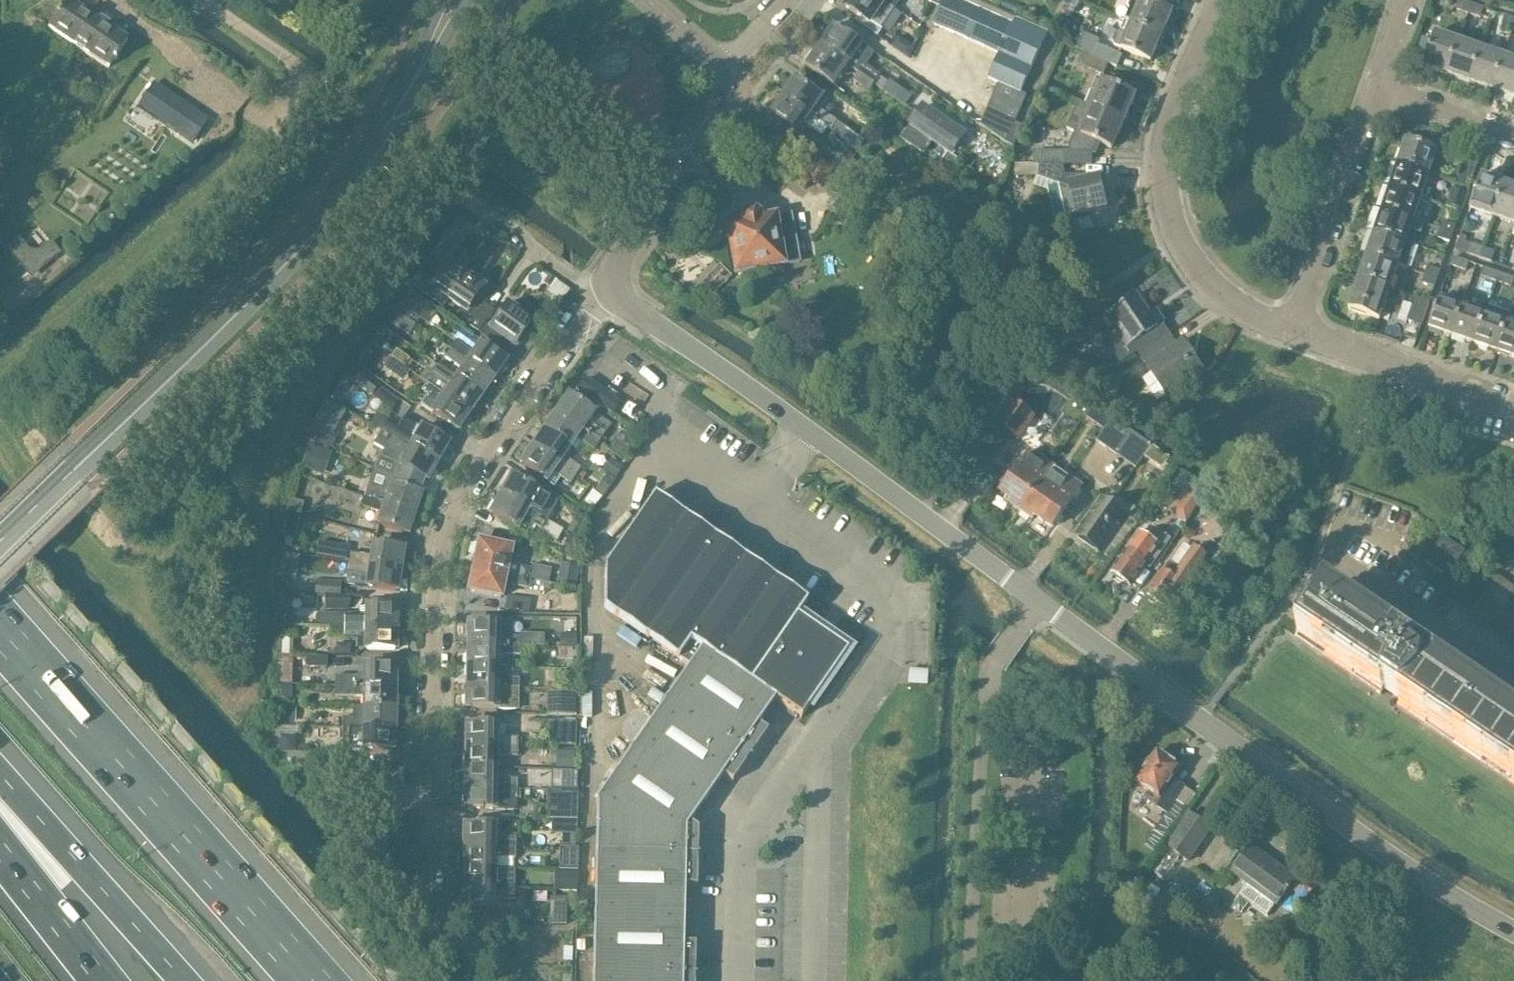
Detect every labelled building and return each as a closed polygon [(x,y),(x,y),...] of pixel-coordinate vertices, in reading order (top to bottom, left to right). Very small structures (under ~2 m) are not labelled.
[(67,0),(48,27),(78,47),(52,84),(94,112),(128,62),(121,57),(122,55),(119,53),(127,41),(67,0)] [(846,8),(861,18),(857,24),(878,39),(884,31),(882,30),(895,10),(880,0),(851,0),(846,8)] [(895,10),(903,0),(880,0),(895,10)] [(934,5),(942,9),(935,25),(1000,54),(989,79),(998,83),(987,109),(1015,121),(1026,95),(1021,93),(1047,33),(1016,19),(975,0),(937,0),(934,5)] [(1173,12),(1145,0),(1131,0),(1128,7),(1130,11),(1125,21),(1162,37),(1173,12)] [(1467,14),(1471,5),(1459,1),(1456,10),(1467,14)] [(1479,18),(1482,9),(1471,5),(1467,14),(1479,18)] [(1513,26),(1513,20),(1505,16),(1501,26),(1513,30),(1513,26)] [(1151,62),(1162,37),(1125,21),(1120,32),(1116,34),(1113,41),(1114,46),(1151,62)] [(866,68),(875,54),(835,27),(834,28),(833,27),(826,37),(827,38),(821,47),(849,67),(859,74),(875,84),(880,78),(866,68)] [(1077,50),(1083,52),(1092,56),(1109,64),(1117,68),(1123,55),(1098,44),(1100,39),(1084,32),(1077,50)] [(1447,75),(1458,41),(1435,33),(1424,67),(1447,75)] [(1469,82),(1481,49),(1458,41),(1447,75),(1469,82)] [(835,87),(849,67),(821,47),(815,57),(813,56),(807,65),(808,66),(807,68),(835,87)] [(1492,90),(1503,57),(1481,49),(1469,82),(1492,90)] [(1109,64),(1092,56),(1083,52),(1078,65),(1104,76),(1109,64)] [(1503,57),(1492,90),(1513,98),(1513,60),(1503,57)] [(875,84),(859,74),(855,81),(871,92),(875,84)] [(1124,123),(1136,96),(1097,78),(1091,91),(1098,94),(1092,109),(1124,123)] [(785,95),(783,98),(828,129),(857,149),(862,141),(834,121),(816,108),(823,98),(798,81),(797,82),(795,81),(789,90),(790,92),(787,97),(785,95)] [(208,120),(153,83),(138,106),(193,143),(208,120)] [(828,129),(783,98),(782,100),(784,101),(780,107),(778,105),(772,115),(774,116),(773,117),(798,134),(804,125),(813,131),(823,137),(828,129)] [(1078,103),(1067,129),(1075,132),(1069,145),(1070,153),(1093,153),(1094,151),(1098,143),(1112,149),(1124,123),(1092,109),(1078,103)] [(915,118),(900,138),(924,155),(934,140),(953,153),(965,136),(929,111),(923,107),(915,118)] [(987,109),(980,125),(1005,142),(1013,146),(1022,125),(1015,121),(987,109)] [(1429,176),(1438,152),(1407,142),(1399,165),(1429,176)] [(1064,166),(1064,152),(1035,152),(1035,165),(1064,166)] [(821,189),(833,170),(808,154),(791,182),(805,190),(810,182),(821,189)] [(1469,189),(1477,166),(1465,162),(1457,185),(1469,189)] [(1106,209),(1099,179),(1080,183),(1079,176),(1064,176),(1064,166),(1035,165),(1028,165),(1028,177),(1039,177),(1057,185),(1054,193),(1059,212),(1065,218),(1106,209)] [(1422,198),(1429,176),(1399,165),(1391,188),(1422,198)] [(1493,218),(1505,184),(1482,176),(1470,210),(1493,218)] [(1505,184),(1493,218),(1513,225),(1513,187),(1505,184)] [(1414,221),(1422,198),(1391,188),(1383,210),(1414,221)] [(1461,212),(1464,204),(1452,200),(1449,208),(1461,212)] [(1420,232),(1423,224),(1414,221),(1383,210),(1375,233),(1406,244),(1411,229),(1420,232)] [(801,263),(797,242),(788,244),(787,237),(795,235),(792,216),(761,221),(760,217),(756,214),(746,216),(744,220),(744,225),(729,228),(738,275),(801,263)] [(1450,243),(1456,227),(1444,223),(1438,239),(1450,243)] [(1415,247),(1406,244),(1375,233),(1367,256),(1398,267),(1407,270),(1415,247)] [(1479,258),(1483,247),(1472,243),(1468,255),(1479,258)] [(509,246),(504,252),(507,259),(512,263),(519,254),(509,246)] [(1491,262),(1494,251),(1483,247),(1479,258),(1491,262)] [(1390,289),(1398,267),(1367,256),(1359,279),(1390,289)] [(1466,272),(1469,263),(1453,258),(1451,266),(1466,272)] [(416,276),(410,285),(442,307),(447,299),(466,273),(457,266),(454,267),(447,262),(437,277),(434,275),(428,284),(416,276)] [(1437,280),(1440,272),(1428,268),(1425,276),(1437,280)] [(1497,282),(1500,274),(1484,269),(1481,277),(1497,282)] [(472,302),(483,287),(475,282),(476,279),(466,273),(447,299),(460,308),(455,316),(463,322),(475,304),(472,302)] [(1513,281),(1513,279),(1500,274),(1497,282),(1512,287),(1513,281)] [(549,275),(543,283),(550,288),(555,280),(549,275)] [(1434,288),(1437,280),(1425,276),(1422,284),(1434,288)] [(1379,320),(1390,289),(1359,279),(1349,309),(1379,320)] [(1452,337),(1463,307),(1466,296),(1457,293),(1453,303),(1439,298),(1429,329),(1452,337)] [(419,318),(428,305),(411,294),(402,307),(419,318)] [(1170,334),(1162,323),(1164,322),(1156,310),(1150,315),(1137,295),(1106,316),(1130,353),(1138,348),(1142,353),(1170,334)] [(1421,326),(1429,303),(1415,298),(1407,321),(1421,326)] [(483,304),(468,325),(478,332),(483,325),(487,320),(488,320),(494,311),(483,304)] [(522,316),(506,304),(489,328),(483,325),(478,332),(500,347),(505,340),(514,346),(516,344),(518,344),(522,338),(521,336),(523,333),(525,335),(530,327),(528,326),(531,323),(533,324),(535,321),(524,314),(522,316)] [(1475,345),(1485,314),(1463,307),(1452,337),(1475,345)] [(1498,353),(1508,322),(1511,315),(1488,307),(1485,314),(1475,345),(1498,353)] [(414,324),(398,313),(391,324),(407,335),(414,324)] [(1508,322),(1498,353),(1513,358),(1513,324),(1508,322)] [(1203,370),(1183,340),(1177,345),(1170,334),(1142,353),(1145,357),(1141,359),(1166,396),(1168,394),(1169,396),(1180,389),(1179,387),(1203,370)] [(455,341),(450,349),(492,379),(497,371),(499,372),(505,363),(504,362),(505,361),(480,344),(473,353),(455,341)] [(450,349),(444,357),(462,369),(456,378),(482,397),(489,387),(487,386),(492,379),(450,349)] [(396,350),(390,357),(404,367),(409,359),(396,350)] [(390,374),(398,363),(390,358),(382,369),(390,374)] [(388,376),(365,361),(358,372),(380,387),(388,376)] [(424,370),(419,378),(426,383),(469,413),(474,405),(476,407),(482,397),(456,378),(436,365),(430,374),(424,370)] [(380,387),(358,372),(350,382),(373,398),(380,387)] [(619,403),(604,392),(585,380),(578,390),(612,414),(613,412),(619,403)] [(426,395),(420,405),(432,413),(456,430),(457,429),(459,430),(465,421),(464,420),(469,413),(426,383),(420,391),(426,395)] [(561,406),(556,413),(599,442),(604,434),(586,422),(593,412),(568,395),(567,397),(566,395),(559,404),(561,406)] [(1017,439),(1035,415),(1013,400),(996,424),(1017,439)] [(549,419),(543,429),(569,447),(575,438),(593,450),(599,442),(556,413),(551,420),(549,419)] [(384,423),(380,430),(437,461),(441,454),(443,455),(448,445),(447,444),(447,443),(402,417),(395,430),(384,423)] [(1116,455),(1132,432),(1112,418),(1096,441),(1116,455)] [(316,425),(309,439),(329,449),(336,435),(316,425)] [(615,437),(607,448),(625,461),(641,438),(625,427),(617,439),(615,437)] [(538,440),(533,447),(575,476),(580,469),(562,456),(569,447),(543,429),(536,438),(538,440)] [(380,430),(371,445),(383,452),(373,470),(391,477),(419,489),(424,478),(426,480),(427,479),(429,480),(434,470),(432,469),(437,461),(380,430)] [(1136,469),(1152,446),(1132,432),(1116,455),(1136,469)] [(301,467),(316,472),(323,451),(308,445),(301,467)] [(526,453),(519,462),(521,463),(520,465),(553,487),(560,477),(570,484),(575,476),(533,447),(527,454),(526,453)] [(1019,511),(1050,466),(1029,451),(1019,466),(1019,465),(1001,492),(1009,498),(1006,502),(1019,511)] [(1053,528),(1081,488),(1050,466),(1019,511),(1032,520),(1035,516),(1043,522),(1044,521),(1053,528)] [(602,494),(613,478),(607,473),(595,489),(602,494)] [(368,488),(364,497),(413,514),(416,506),(418,506),(422,496),(420,495),(420,494),(417,493),(419,489),(391,477),(387,485),(391,487),(388,495),(368,488)] [(505,488),(501,495),(545,521),(550,512),(555,503),(547,497),(537,491),(511,477),(510,478),(508,477),(503,487),(505,488)] [(1192,488),(1174,514),(1187,522),(1204,496),(1192,488)] [(592,509),(601,496),(593,490),(584,503),(592,509)] [(494,502),(489,512),(491,513),(490,514),(516,529),(525,534),(530,523),(541,529),(545,521),(501,495),(496,503),(494,502)] [(694,944),(682,944),(684,886),(696,886),(697,829),(689,823),(721,776),(731,783),(767,731),(757,724),(774,700),(801,718),(847,650),(796,615),(807,600),(655,496),(606,567),(604,607),(689,666),(667,698),(666,698),(663,702),(663,703),(633,747),(632,747),(629,752),(597,799),(592,980),(693,980),(694,944)] [(299,513),(302,502),(288,498),(285,510),(299,513)] [(1103,550),(1126,517),(1099,499),(1076,531),(1103,550)] [(410,534),(416,516),(365,500),(362,509),(383,515),(379,527),(407,536),(408,534),(410,534)] [(292,537),(298,517),(285,513),(281,534),(292,537)] [(576,513),(566,532),(577,538),(588,520),(576,513)] [(1128,553),(1114,575),(1116,576),(1116,579),(1121,583),(1124,582),(1130,586),(1145,565),(1152,570),(1170,544),(1154,532),(1149,538),(1141,533),(1127,552),(1128,553)] [(567,538),(561,554),(575,560),(581,544),(567,538)] [(1448,577),(1464,553),(1444,539),(1428,563),(1448,577)] [(478,541),(474,558),(478,559),(476,567),(530,578),(532,569),(508,564),(511,548),(478,541)] [(1183,598),(1202,571),(1211,577),(1228,553),(1211,541),(1201,554),(1193,549),(1179,569),(1170,563),(1146,596),(1148,597),(1149,600),(1153,603),(1156,603),(1164,608),(1175,592),(1183,598)] [(337,545),(335,559),(345,560),(347,547),(337,545)] [(350,553),(348,563),(399,570),(401,561),(403,562),(404,551),(402,550),(402,549),(373,545),(371,556),(350,553)] [(347,572),(345,584),(366,587),(396,591),(396,590),(399,590),(400,579),(398,579),(399,570),(348,563),(347,572)] [(559,572),(557,584),(564,586),(574,588),(576,576),(578,567),(569,565),(567,574),(559,572)] [(471,574),(467,591),(500,598),(504,583),(528,588),(530,578),(476,567),(474,575),(471,574)] [(1493,603),(1506,583),(1496,576),(1482,596),(1493,603)] [(339,596),(340,582),(316,581),(315,594),(324,595),(339,596)] [(1513,593),(1513,588),(1506,583),(1493,603),(1503,610),(1513,593)] [(1460,678),(1431,658),(1432,656),(1418,646),(1416,648),(1328,589),(1295,638),(1513,785),(1513,715),(1460,678)] [(1513,614),(1513,593),(1503,610),(1512,616),(1513,614)] [(281,594),(276,606),(288,612),(294,600),(281,594)] [(347,610),(348,596),(339,596),(324,595),(323,609),(347,610)] [(527,611),(528,599),(507,596),(505,609),(527,611)] [(1479,625),(1493,603),(1482,596),(1472,612),(1468,618),(1479,625)] [(1488,631),(1503,610),(1493,603),(1479,625),(1488,631)] [(344,618),(344,627),(395,628),(396,619),(398,619),(398,608),(396,608),(396,607),(366,606),(366,618),(344,618)] [(1498,638),(1512,616),(1503,610),(1488,631),(1498,638)] [(1513,635),(1513,617),(1512,616),(1498,638),(1508,644),(1513,635)] [(466,625),(465,637),(468,637),(468,645),(519,646),(543,646),(543,634),(519,634),(519,636),(498,636),(498,624),(468,623),(468,625),(466,625)] [(398,649),(398,636),(396,636),(396,629),(345,627),(345,637),(366,637),(366,650),(396,650),(396,649),(398,649)] [(293,656),(294,636),(282,636),(281,656),(293,656)] [(465,655),(465,666),(497,666),(497,655),(519,655),(519,646),(468,645),(467,655),(465,655)] [(347,647),(336,647),(336,657),(347,657),(347,647)] [(577,655),(560,655),(560,667),(576,667),(577,655)] [(326,667),(326,657),(306,656),(306,667),(326,667)] [(334,676),(334,686),(394,687),(394,678),(397,678),(397,667),(395,667),(395,666),(365,665),(364,676),(334,676)] [(465,666),(465,677),(467,677),(467,686),(516,687),(516,678),(505,678),(505,667),(497,666),(465,666)] [(909,670),(909,685),(927,686),(928,671),(909,670)] [(549,671),(548,685),(576,686),(577,672),(549,671)] [(281,686),(280,702),(291,702),(291,686),(281,686)] [(334,686),(334,695),(364,696),(364,707),(350,706),(350,707),(394,708),(394,687),(334,686)] [(518,709),(518,697),(519,688),(468,687),(467,695),(465,695),(465,705),(467,705),(467,707),(518,709)] [(546,714),(573,715),(574,692),(546,692),(546,714)] [(342,717),(341,728),(393,729),(394,708),(350,707),(350,717),(342,717)] [(293,721),(294,709),(281,708),(281,720),(293,721)] [(576,722),(563,722),(562,747),(575,747),(576,722)] [(464,726),(463,736),(466,736),(465,746),(517,747),(517,737),(496,737),(496,725),(466,724),(466,726),(464,726)] [(328,736),(329,728),(316,728),(316,736),(328,736)] [(341,728),(341,751),(364,751),(364,749),(393,750),(393,748),(395,748),(395,738),(393,737),(393,729),(341,728)] [(465,746),(465,767),(495,767),(495,756),(517,756),(517,747),(465,746)] [(556,750),(556,768),(576,768),(576,750),(556,750)] [(1183,787),(1173,780),(1181,769),(1158,753),(1137,783),(1150,792),(1146,799),(1165,812),(1183,787)] [(465,767),(465,787),(516,789),(516,779),(495,779),(495,767),(465,767)] [(567,779),(567,789),(578,790),(578,780),(567,779)] [(462,797),(462,807),(464,807),(464,809),(494,810),(513,810),(513,798),(516,798),(516,789),(465,787),(464,797),(462,797)] [(576,820),(577,794),(558,794),(558,805),(546,805),(546,819),(576,820)] [(1192,853),(1211,828),(1189,814),(1172,838),(1174,839),(1157,862),(1168,870),(1185,848),(1192,853)] [(1160,823),(1150,838),(1161,845),(1163,842),(1171,830),(1164,825),(1160,823)] [(462,827),(461,837),(464,837),(463,847),(515,848),(515,838),(494,838),(494,826),(464,825),(464,827),(462,827)] [(575,846),(576,833),(561,833),(561,845),(575,846)] [(463,847),(463,867),(493,868),(493,856),(515,857),(515,848),(463,847)] [(1267,917),(1295,880),(1251,847),(1233,871),(1249,884),(1240,896),(1267,917)] [(463,867),(463,888),(514,889),(515,868),(493,868),(463,867)] [(577,891),(577,870),(553,870),(553,891),(577,891)] [(460,897),(460,908),(462,908),(462,909),(492,910),(492,898),(514,899),(514,889),(463,888),(462,897),(460,897)] [(566,924),(566,898),(551,897),(551,924),(566,924)]
